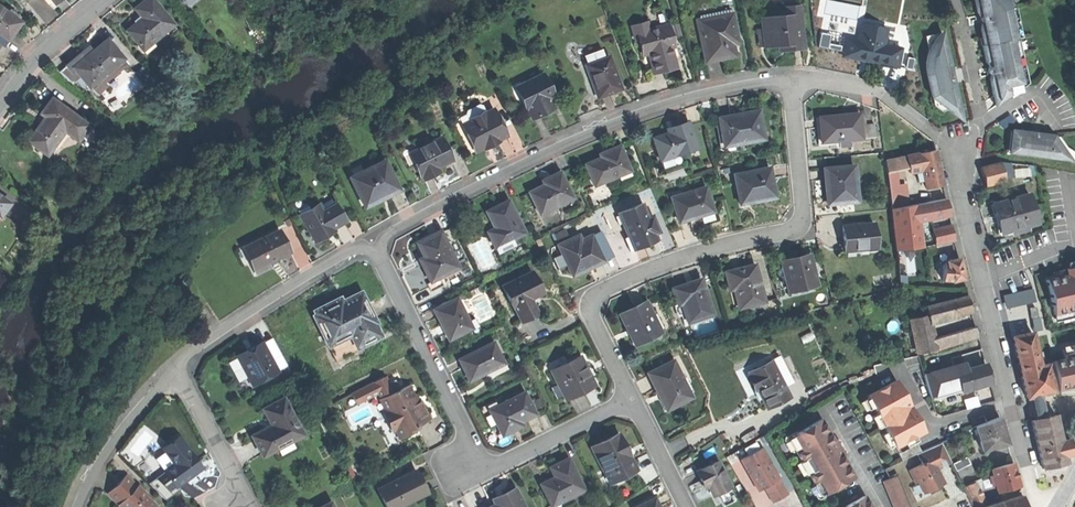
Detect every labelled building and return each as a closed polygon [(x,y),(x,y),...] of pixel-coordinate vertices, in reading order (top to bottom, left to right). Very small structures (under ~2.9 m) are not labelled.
[(139,45),(148,38),(151,42),(161,34),(158,31),(170,21),(153,0),(144,0),(140,3),(134,8),(142,17),(126,30),(139,45)] [(1013,39),(1017,38),(1011,10),(1003,0),(977,0),(979,10),(982,13),(981,20),(983,21),(983,28),(985,38),(989,37),(990,40),(991,44),(983,46),(996,106),(1027,83),(1021,59),(1017,60),(1013,39)] [(9,39),(15,31),(22,21),(0,5),(0,33),(9,39)] [(763,32),(766,49),(780,47),(780,52),(791,51),(804,49),(799,8),(785,10),(786,18),(762,21),(763,32)] [(732,13),(697,20),(705,62),(720,59),(735,56),(732,43),(738,42),(732,13)] [(846,37),(844,55),(869,60),(898,66),(900,48),(883,44),(886,29),(862,24),(859,39),(846,37)] [(669,25),(638,33),(644,55),(650,54),(655,74),(667,71),(666,68),(671,66),(677,65),(672,47),(675,47),(669,25)] [(926,66),(933,97),(948,109),(961,107),(958,91),(953,84),(955,79),(951,75),(953,71),(951,64),(948,54),(947,54),(942,32),(936,39),(930,50),(926,66)] [(9,39),(0,33),(0,42),(5,45),(9,39)] [(80,52),(69,62),(81,76),(87,83),(97,75),(100,79),(121,61),(124,58),(107,38),(93,49),(84,57),(80,52)] [(584,58),(587,65),(605,58),(603,51),(584,58)] [(587,65),(585,65),(594,87),(596,86),(601,97),(611,93),(621,89),(609,56),(605,58),(587,65)] [(125,66),(121,61),(100,79),(102,81),(92,89),(97,94),(109,84),(106,82),(125,66)] [(72,83),(81,76),(69,62),(61,69),(72,83)] [(529,110),(534,120),(545,115),(556,110),(553,103),(557,101),(544,74),(527,82),(526,79),(512,86),(520,104),(523,103),(527,111),(529,110)] [(102,81),(100,79),(97,75),(87,83),(92,89),(102,81)] [(27,139),(47,154),(64,130),(77,139),(88,124),(52,97),(41,112),(45,115),(40,123),(27,139)] [(468,114),(470,119),(485,112),(483,107),(480,107),(470,112),(468,114)] [(964,121),(961,107),(948,109),(964,121)] [(463,126),(476,152),(485,147),(486,150),(493,146),(500,143),(499,141),(508,136),(495,110),(486,114),(485,112),(470,119),(471,122),(463,126)] [(716,119),(722,151),(744,147),(743,144),(764,140),(759,111),(736,116),(716,119)] [(821,117),(823,142),(863,138),(861,114),(840,115),(821,117)] [(654,139),(661,161),(698,148),(689,122),(673,128),(674,132),(667,135),(654,139)] [(1027,156),(1072,161),(1054,136),(1018,131),(1017,137),(1013,140),(1012,154),(1027,156)] [(423,175),(425,179),(434,175),(441,172),(439,168),(453,161),(443,139),(411,154),(422,176),(423,175)] [(586,164),(594,185),(630,171),(620,146),(607,151),(599,154),(601,158),(586,164)] [(936,151),(920,154),(921,159),(925,180),(926,188),(942,186),(939,168),(936,151)] [(896,169),(909,167),(908,161),(908,156),(885,160),(887,171),(896,169)] [(919,181),(925,180),(921,159),(908,161),(909,167),(910,172),(917,171),(919,181)] [(352,178),(367,208),(382,200),(400,191),(385,161),(352,178)] [(982,166),(987,186),(1006,181),(1002,162),(982,166)] [(1033,166),(1027,165),(1030,174),(1035,175),(1033,166)] [(826,206),(859,202),(855,167),(825,170),(826,180),(824,181),(825,191),(826,206)] [(735,174),(741,205),(758,201),(775,198),(770,168),(735,174)] [(898,185),(896,169),(887,171),(890,187),(898,185)] [(529,193),(540,214),(572,198),(559,172),(549,177),(542,181),(544,185),(529,193)] [(905,184),(898,185),(890,187),(891,194),(906,191),(905,184)] [(707,188),(674,198),(681,223),(691,219),(694,229),(700,227),(699,224),(706,222),(716,219),(707,188)] [(909,205),(906,191),(891,194),(894,208),(909,205)] [(9,202),(0,195),(0,214),(9,202)] [(1029,195),(992,205),(997,222),(1000,234),(1012,230),(1013,234),(1027,230),(1026,227),(1037,224),(1029,195)] [(947,199),(916,204),(918,218),(949,213),(948,206),(947,199)] [(497,206),(486,211),(494,228),(487,231),(495,247),(512,239),(525,233),(509,200),(497,206)] [(297,209),(315,242),(327,236),(335,231),(334,229),(345,223),(334,204),(328,207),(326,204),(320,207),(319,205),(311,209),(308,203),(297,209)] [(619,214),(634,251),(646,246),(662,240),(652,216),(648,218),(643,204),(619,214)] [(916,204),(909,205),(894,208),(899,275),(921,277),(919,262),(923,262),(918,218),(916,204)] [(844,238),(845,253),(865,252),(865,248),(876,247),(874,223),(865,224),(865,220),(853,221),(853,225),(843,226),(844,238)] [(923,231),(926,246),(955,240),(954,233),(952,225),(923,231)] [(555,233),(558,239),(569,235),(566,229),(555,233)] [(243,248),(256,275),(272,267),(271,265),(275,263),(281,260),(280,257),(291,252),(280,230),(243,248)] [(425,271),(431,282),(459,268),(441,231),(416,244),(423,258),(420,260),(425,271)] [(560,245),(574,276),(583,272),(591,268),(594,274),(598,272),(595,266),(606,261),(594,235),(588,238),(586,235),(581,238),(580,235),(560,245)] [(515,244),(512,239),(495,247),(498,252),(515,244)] [(795,259),(782,262),(790,291),(817,285),(810,255),(795,259)] [(950,262),(953,280),(964,278),(960,260),(950,262)] [(1065,262),(1067,269),(1051,272),(1052,278),(1047,279),(1055,321),(1074,317),(1074,260),(1065,262)] [(945,264),(923,262),(919,262),(921,277),(944,280),(945,270),(945,264)] [(739,269),(725,273),(730,290),(734,289),(739,308),(765,301),(760,281),(758,282),(754,266),(739,269)] [(684,273),(687,284),(692,283),(689,272),(684,273)] [(515,307),(522,322),(539,314),(535,306),(532,299),(543,294),(533,273),(503,286),(513,308),(515,307)] [(692,283),(687,284),(680,287),(673,289),(679,309),(683,308),(687,322),(713,315),(702,280),(692,283)] [(325,337),(335,359),(382,338),(374,321),(375,320),(361,289),(348,296),(341,299),(339,295),(334,297),(332,294),(326,297),(329,305),(315,311),(317,314),(314,315),(323,332),(317,335),(319,340),(325,337)] [(1005,295),(1007,308),(1035,302),(1033,290),(1005,295)] [(936,305),(940,320),(971,312),(969,305),(967,297),(936,305)] [(442,326),(449,340),(472,329),(457,298),(434,309),(442,326)] [(662,333),(651,312),(647,302),(621,314),(626,324),(628,330),(630,335),(636,346),(662,333)] [(197,309),(200,314),(207,310),(204,304),(197,309)] [(929,323),(940,320),(936,305),(925,307),(927,315),(929,323)] [(651,312),(662,333),(666,331),(656,310),(651,312)] [(918,354),(935,349),(933,339),(929,323),(927,315),(909,319),(918,354)] [(1033,332),(1041,330),(1039,318),(1031,319),(1033,332)] [(975,327),(933,339),(935,349),(978,337),(975,327)] [(1039,366),(1037,359),(1032,333),(1012,337),(1020,371),(1026,398),(1033,396),(1039,395),(1053,392),(1050,380),(1048,373),(1046,365),(1044,365),(1039,366)] [(981,348),(978,339),(960,344),(963,353),(981,348)] [(250,349),(238,356),(253,384),(278,371),(262,342),(250,349)] [(465,372),(469,380),(504,363),(494,343),(459,360),(465,372)] [(1058,390),(1074,386),(1074,347),(1062,350),(1064,357),(1052,360),(1058,390)] [(552,371),(566,399),(594,386),(587,371),(580,357),(552,371)] [(673,360),(647,373),(656,391),(658,390),(662,398),(668,409),(692,397),(673,360)] [(771,361),(748,372),(750,374),(747,375),(751,384),(755,390),(757,389),(767,408),(789,397),(771,361)] [(954,366),(956,373),(966,370),(965,363),(954,366)] [(956,373),(955,373),(958,384),(960,389),(961,392),(990,383),(987,373),(985,364),(966,370),(956,373)] [(934,392),(958,384),(955,373),(956,373),(954,366),(929,374),(934,392)] [(923,376),(930,398),(960,389),(958,384),(934,392),(929,374),(923,376)] [(877,375),(867,379),(870,386),(880,382),(877,375)] [(896,381),(867,397),(902,461),(915,453),(907,438),(912,435),(923,430),(917,418),(911,407),(909,408),(908,406),(909,405),(896,381)] [(395,429),(399,438),(418,429),(417,426),(429,420),(424,408),(420,401),(418,401),(415,395),(413,396),(407,385),(380,398),(385,409),(395,429)] [(931,401),(961,392),(960,389),(930,398),(931,401)] [(489,410),(502,436),(514,430),(523,426),(521,422),(535,414),(524,392),(489,410)] [(1044,418),(1039,395),(1033,396),(1038,419),(1044,418)] [(259,446),(264,456),(305,434),(285,398),(265,409),(270,419),(266,422),(269,428),(254,436),(259,446)] [(391,431),(395,429),(385,409),(381,411),(391,431)] [(1066,463),(1065,457),(1071,456),(1073,453),(1069,439),(1061,441),(1056,416),(1056,415),(1044,418),(1038,419),(1031,421),(1036,443),(1042,469),(1066,463)] [(972,429),(983,455),(1007,444),(1004,432),(999,417),(972,429)] [(821,420),(788,438),(801,461),(803,460),(806,466),(811,473),(809,474),(821,497),(854,479),(821,420)] [(592,446),(609,482),(627,474),(626,471),(635,467),(627,450),(619,433),(592,446)] [(179,435),(163,447),(174,463),(165,470),(176,486),(202,468),(191,452),(179,435)] [(921,450),(912,435),(907,438),(915,453),(921,450)] [(941,443),(917,455),(922,465),(909,470),(916,484),(919,483),(924,494),(944,484),(936,469),(935,466),(949,459),(941,443)] [(764,488),(773,502),(787,494),(761,448),(741,459),(759,491),(764,488)] [(953,464),(960,479),(974,472),(967,457),(953,464)] [(555,477),(542,484),(552,505),(583,490),(568,459),(556,465),(550,468),(555,477)] [(950,462),(949,459),(935,466),(936,469),(950,462)] [(718,462),(697,474),(702,484),(706,482),(709,487),(715,497),(732,487),(718,462)] [(1013,464),(991,470),(998,492),(1019,486),(1016,476),(1013,464)] [(386,506),(398,506),(426,493),(421,482),(415,470),(377,489),(386,506)] [(108,493),(121,506),(154,506),(155,506),(126,475),(116,485),(108,493)] [(895,506),(911,506),(896,475),(882,482),(895,506)] [(986,504),(980,490),(976,482),(967,486),(977,506),(979,506),(986,504)] [(515,488),(502,494),(492,499),(495,505),(490,506),(525,506),(515,488)] [(986,505),(987,506),(1025,506),(1022,495),(986,505)] [(847,506),(870,506),(865,497),(847,506)] [(636,506),(659,506),(655,498),(636,506)]
